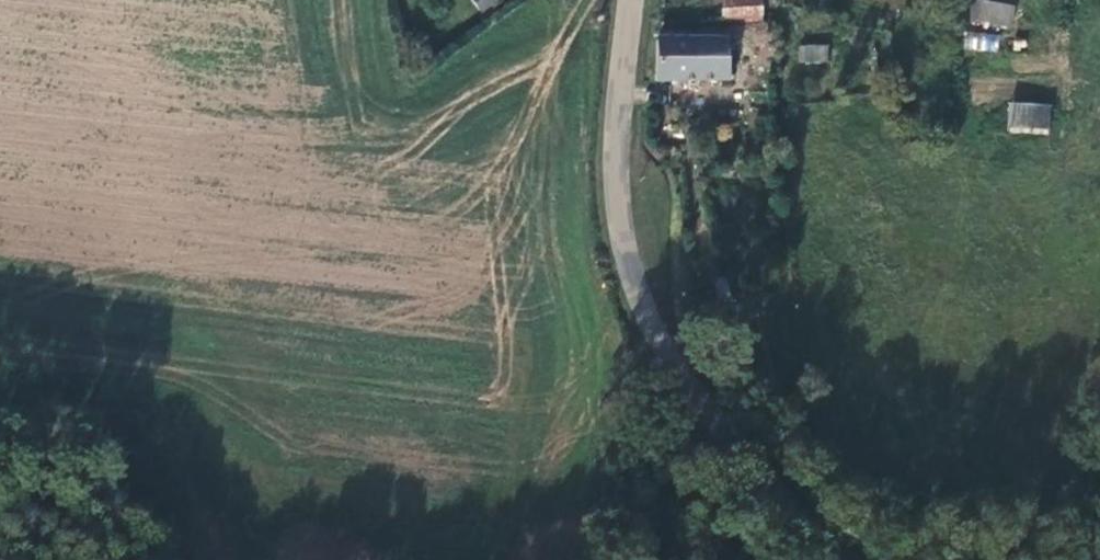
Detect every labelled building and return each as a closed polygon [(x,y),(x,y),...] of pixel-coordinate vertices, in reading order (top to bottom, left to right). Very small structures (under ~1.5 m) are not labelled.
[(724,21),(764,18),(763,0),(722,0),(724,21)] [(1013,3),(982,0),(971,0),(969,22),(1011,26),(1013,3)] [(717,26),(644,28),(641,68),(717,67),(717,26)] [(964,48),(997,52),(999,35),(966,31),(964,48)] [(798,43),(798,62),(827,63),(828,44),(798,43)] [(1049,134),(1051,103),(1008,101),(1007,132),(1049,134)] [(648,139),(650,142),(665,142),(667,134),(663,130),(655,129),(650,133),(648,139)]
